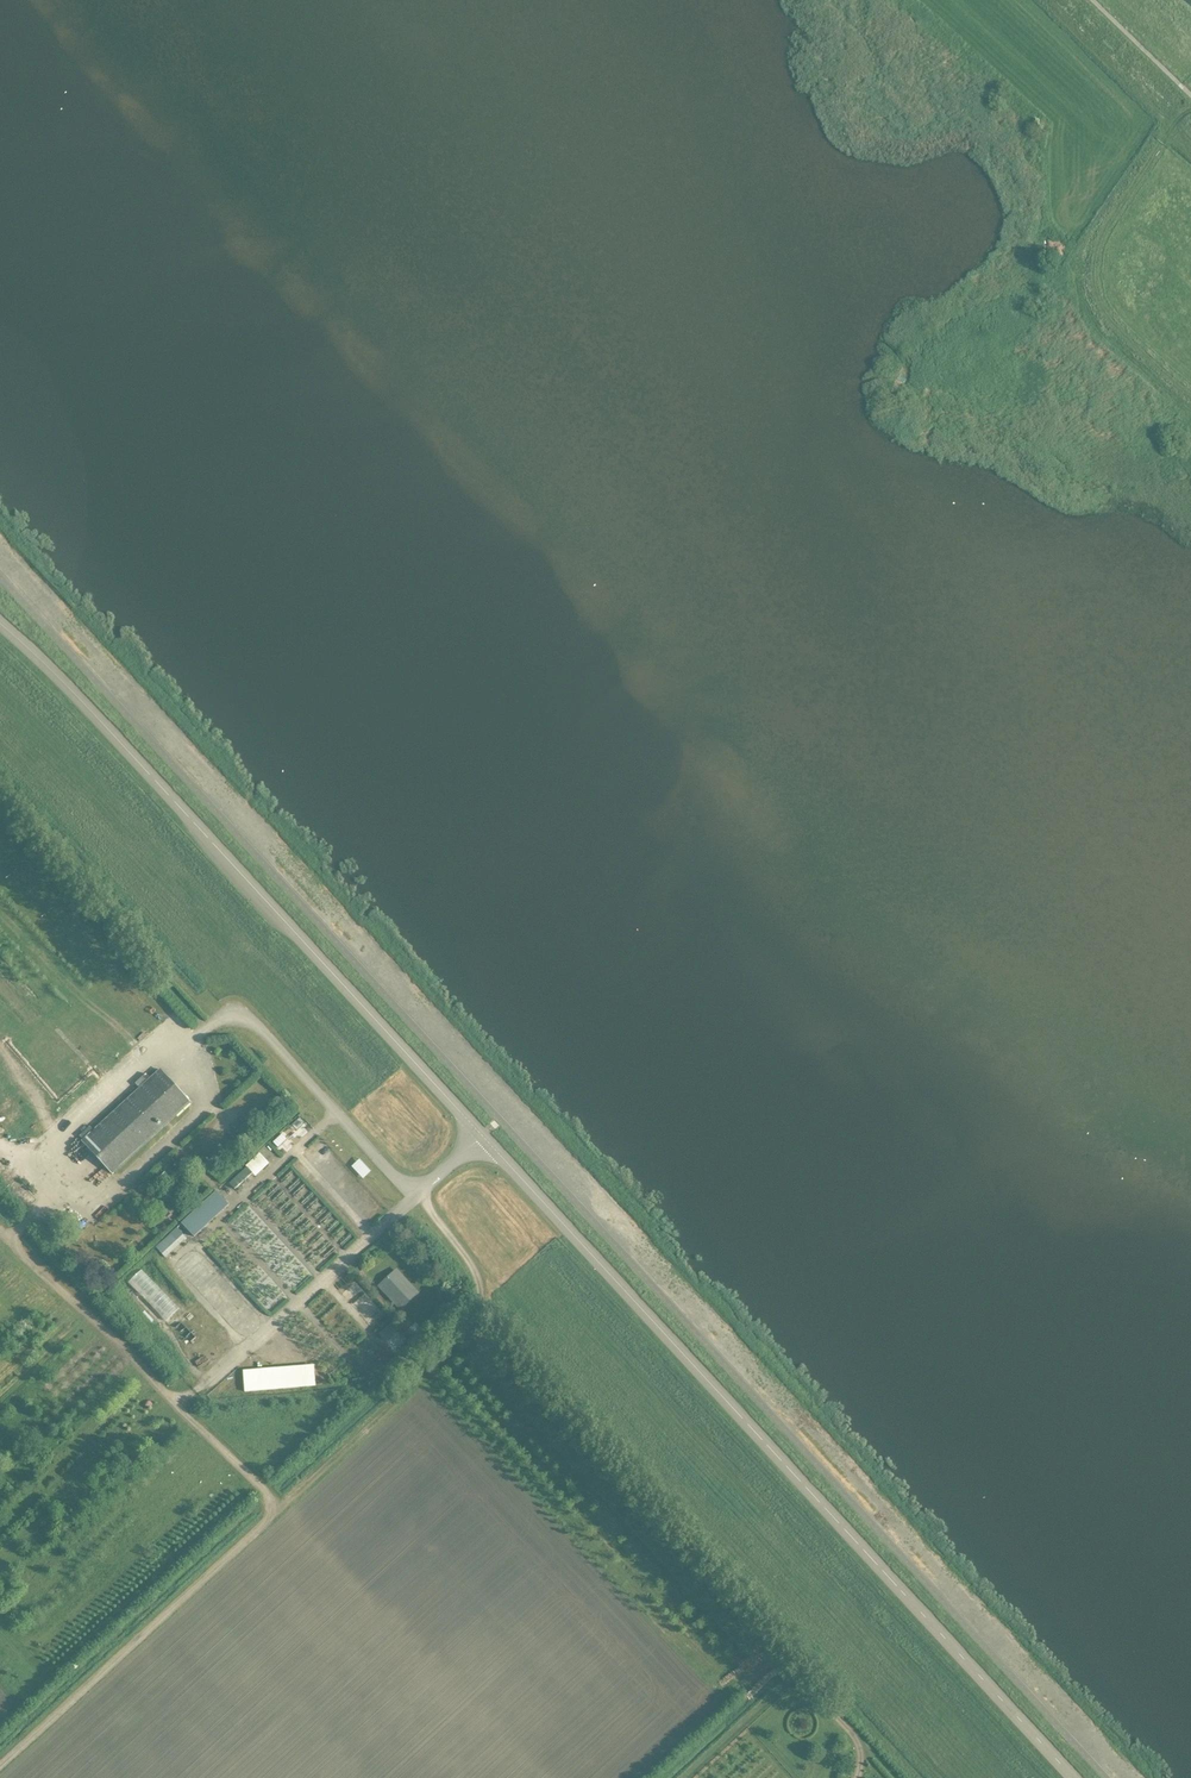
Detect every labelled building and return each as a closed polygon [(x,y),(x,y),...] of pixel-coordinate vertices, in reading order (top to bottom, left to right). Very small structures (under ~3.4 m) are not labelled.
[(112,1174),(190,1102),(160,1069),(82,1141),(112,1174)] [(235,1188),(253,1170),(245,1162),(227,1180),(235,1188)] [(180,1224),(193,1237),(227,1206),(214,1193),(180,1224)] [(153,1246),(163,1258),(187,1236),(176,1224),(153,1246)] [(189,1258),(193,1265),(189,1267),(198,1282),(212,1275),(199,1253),(189,1258)] [(397,1309),(418,1290),(395,1266),(375,1285),(397,1309)] [(411,1339),(420,1331),(412,1322),(403,1330),(411,1339)]
